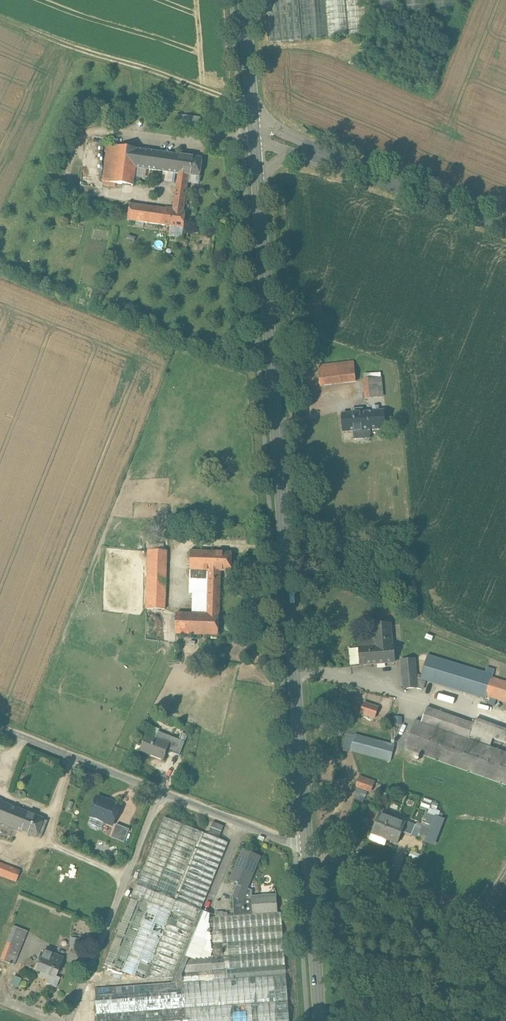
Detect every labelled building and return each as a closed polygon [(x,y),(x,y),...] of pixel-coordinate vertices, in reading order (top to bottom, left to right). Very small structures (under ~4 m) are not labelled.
[(268,44),(299,41),(296,0),(265,0),(268,44)] [(302,41),(329,39),(326,0),(299,0),(302,41)] [(331,39),(344,38),(342,0),(328,0),(331,39)] [(349,37),(369,36),(366,0),(346,0),(349,37)] [(201,118),(185,116),(183,130),(199,132),(201,118)] [(138,149),(108,145),(103,182),(133,186),(136,168),(138,150),(138,149)] [(186,157),(138,150),(136,168),(178,174),(184,175),(186,157)] [(202,159),(186,157),(184,175),(189,175),(200,177),(202,159)] [(178,174),(173,210),(130,204),(128,221),(184,228),(186,213),(184,212),(189,175),(184,175),(178,174)] [(352,364),(316,367),(318,385),(354,382),(352,364)] [(381,379),(364,380),(365,399),(382,398),(381,379)] [(383,412),(363,413),(363,411),(358,411),(358,409),(350,410),(351,414),(342,414),(343,431),(352,430),(353,440),(370,439),(369,429),(384,429),(383,412)] [(398,485),(386,487),(388,498),(400,496),(398,485)] [(167,551),(148,550),(146,609),(165,610),(167,551)] [(214,553),(188,552),(188,570),(206,571),(214,571),(214,553)] [(230,554),(214,553),(214,571),(220,572),(230,572),(230,554)] [(206,571),(188,570),(188,575),(191,576),(190,614),(205,615),(206,571)] [(214,571),(206,571),(205,615),(190,614),(175,614),(174,634),(218,635),(220,572),(214,571)] [(392,624),(374,625),(375,641),(360,642),(362,665),(395,662),(392,624)] [(493,678),(495,671),(487,669),(486,674),(428,656),(421,679),(486,699),(487,695),(505,701),(505,683),(493,678)] [(415,659),(403,660),(406,688),(418,687),(415,659)] [(440,687),(436,697),(451,702),(454,692),(440,687)] [(378,707),(364,702),(360,712),(374,717),(378,707)] [(496,727),(475,720),(473,725),(426,708),(420,723),(468,740),(468,738),(490,746),(492,739),(496,727)] [(414,721),(404,748),(505,785),(505,754),(468,740),(420,723),(414,721)] [(496,727),(492,739),(505,744),(505,731),(496,727)] [(178,740),(159,733),(157,739),(147,735),(141,752),(163,761),(166,752),(173,754),(178,740)] [(393,745),(355,734),(351,750),(388,761),(393,745)] [(184,742),(178,740),(173,754),(179,756),(184,742)] [(374,782),(360,777),(356,786),(370,791),(374,782)] [(120,806),(97,797),(90,816),(113,825),(120,806)] [(3,805),(0,812),(0,823),(40,839),(46,823),(3,805)] [(404,824),(381,814),(373,834),(398,844),(403,833),(401,832),(404,824)] [(435,815),(425,842),(434,845),(444,819),(435,815)] [(208,918),(207,913),(199,910),(227,843),(203,834),(175,902),(172,900),(200,832),(164,818),(104,964),(121,971),(149,903),(151,904),(123,972),(141,980),(169,911),(172,912),(144,980),(173,978),(172,983),(95,988),(98,1020),(290,1020),(281,912),(233,916),(208,918)] [(224,826),(213,822),(208,834),(219,838),(224,826)] [(416,825),(405,822),(404,824),(401,832),(403,833),(412,836),(416,825)] [(129,829),(116,824),(111,837),(124,842),(129,829)] [(259,856),(242,849),(229,880),(237,884),(234,890),(245,894),(247,889),(248,888),(246,888),(259,856)] [(0,866),(0,876),(16,882),(19,873),(0,866)] [(276,897),(251,899),(250,891),(247,889),(245,894),(242,901),(232,897),(233,916),(277,912),(276,897)] [(245,894),(234,890),(232,897),(242,901),(245,894)] [(0,960),(14,966),(22,945),(28,932),(13,926),(0,960)] [(58,956),(44,951),(36,970),(40,972),(39,975),(48,979),(46,983),(56,987),(60,979),(55,977),(62,962),(56,960),(58,956)]
